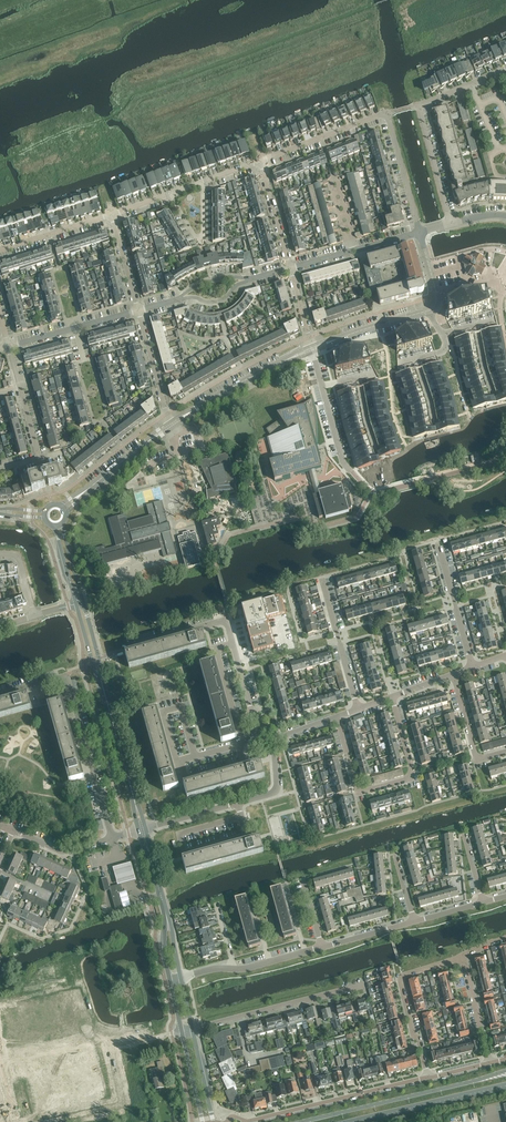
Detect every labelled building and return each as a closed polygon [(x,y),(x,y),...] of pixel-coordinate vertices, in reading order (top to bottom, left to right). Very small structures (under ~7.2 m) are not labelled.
[(496,48),(501,58),(502,60),(501,60),(505,58),(504,57),(505,56),(505,47),(505,44),(496,48)] [(496,48),(488,51),(492,62),(493,62),(493,63),(493,64),(497,62),(496,61),(501,58),(496,48)] [(488,51),(479,55),(484,66),(485,67),(484,67),(484,68),(488,66),(487,64),(492,62),(488,51)] [(484,66),(479,55),(470,59),(472,63),(474,67),(476,71),(480,70),(479,68),(484,66)] [(463,64),(460,65),(465,76),(466,79),(467,78),(468,77),(469,76),(468,75),(473,72),(468,59),(462,64),(463,64)] [(454,68),(452,69),(456,80),(457,82),(458,82),(459,81),(460,80),(460,78),(465,76),(460,65),(459,63),(454,67),(454,68)] [(446,72),(443,73),(448,84),(449,86),(450,85),(451,85),(452,84),(451,82),(456,80),(452,69),(451,67),(445,71),(446,72)] [(437,76),(435,77),(439,87),(440,90),(441,89),(442,88),(443,88),(443,86),(448,84),(443,73),(442,70),(437,75),(437,76)] [(435,77),(434,74),(428,78),(429,79),(425,81),(426,84),(423,86),(424,91),(429,89),(432,94),(433,93),(434,92),(435,91),(434,90),(439,87),(435,77)] [(364,99),(362,100),(366,111),(366,112),(369,110),(370,111),(369,109),(375,107),(370,96),(364,99),(364,98),(363,98),(364,99)] [(355,102),(353,103),(357,114),(357,115),(361,114),(361,113),(366,111),(362,100),(355,102)] [(346,106),(344,107),(348,118),(352,117),(352,118),(352,117),(352,116),(357,114),(353,103),(347,106),(346,105),(346,106)] [(337,109),(335,110),(339,121),(339,122),(343,120),(343,121),(344,121),(343,120),(348,118),(344,107),(338,109),(337,108),(337,109)] [(435,114),(437,118),(449,115),(446,107),(441,108),(432,111),(432,112),(434,111),(435,114)] [(469,120),(466,108),(463,109),(459,110),(463,122),(469,120)] [(329,113),(326,113),(331,124),(330,124),(331,125),(334,124),(335,124),(334,123),(339,121),(335,110),(329,112),(328,112),(329,113)] [(331,124),(326,113),(320,116),(320,115),(320,116),(317,117),(322,128),(325,127),(326,128),(325,126),(330,124),(331,124)] [(437,118),(438,126),(451,122),(449,115),(437,118)] [(313,119),(307,121),(311,132),(316,130),(317,131),(317,130),(320,129),(316,118),(313,118),(313,119)] [(304,122),(298,124),(302,135),(303,135),(308,133),(308,135),(308,134),(312,132),(311,132),(307,121),(305,122),(305,121),(304,121),(304,122)] [(438,126),(441,132),(453,129),(451,122),(438,126)] [(296,125),(289,128),(294,139),(299,137),(299,138),(300,138),(299,137),(303,136),(303,135),(302,135),(298,124),(296,125),(295,125),(296,125)] [(287,129),(281,131),(285,142),(290,140),(290,141),(291,141),(294,139),(289,128),(287,129),(287,128),(287,129)] [(271,131),(272,135),(276,146),(277,146),(276,146),(281,144),(282,145),(282,144),(285,143),(285,142),(281,131),(278,132),(278,131),(277,129),(271,131)] [(441,132),(442,140),(455,137),(453,129),(441,132)] [(465,130),(471,152),(477,150),(471,129),(465,130)] [(367,132),(369,141),(379,138),(379,137),(378,135),(379,135),(379,134),(378,134),(377,132),(375,133),(374,130),(375,130),(374,130),(367,132)] [(276,146),(272,135),(270,136),(269,135),(269,136),(263,138),(267,149),(273,147),(273,148),(273,147),(276,146)] [(442,140),(446,147),(457,144),(455,137),(442,140)] [(369,141),(371,146),(381,144),(380,141),(379,139),(380,139),(379,138),(369,141)] [(347,144),(345,145),(348,155),(354,153),(349,140),(348,141),(349,141),(346,142),(347,144)] [(350,140),(349,140),(354,153),(360,150),(357,144),(356,141),(354,142),(353,140),(350,140)] [(245,142),(238,146),(241,155),(244,154),(245,157),(250,155),(245,142)] [(237,144),(230,149),(233,158),(234,158),(237,157),(238,160),(242,158),(241,155),(238,146),(237,144)] [(339,144),(338,145),(343,157),(348,155),(345,145),(342,146),(342,144),(339,145),(339,144)] [(371,146),(372,152),(383,149),(382,149),(382,147),(382,146),(381,144),(371,146)] [(446,147),(446,155),(459,152),(457,144),(446,147)] [(336,149),(333,149),(337,159),(343,157),(338,145),(337,145),(335,147),(336,149)] [(230,147),(223,151),(226,160),(229,159),(230,162),(235,161),(234,158),(233,158),(230,149),(230,147)] [(337,159),(333,149),(331,150),(331,148),(328,149),(327,149),(331,161),(337,159)] [(372,152),(374,158),(384,155),(383,153),(384,153),(383,152),(383,150),(383,149),(372,152)] [(215,154),(217,160),(218,163),(222,162),(223,165),(227,163),(226,160),(223,151),(222,150),(215,154)] [(320,155),(318,156),(321,165),(327,163),(322,151),(321,151),(319,153),(320,155)] [(446,155),(450,162),(461,159),(459,152),(446,155)] [(493,174),(487,153),(482,154),(488,175),(493,174)] [(211,154),(205,158),(204,158),(208,167),(211,166),(212,169),(216,167),(214,161),(212,155),(211,154)] [(312,155),(311,155),(316,167),(321,165),(318,156),(315,156),(315,154),(312,155)] [(309,159),(306,160),(310,170),(316,167),(311,155),(310,156),(308,157),(309,159)] [(374,158),(376,164),(386,161),(386,160),(385,160),(385,158),(385,157),(384,155),(374,158)] [(204,156),(197,161),(200,170),(203,169),(204,172),(209,170),(208,167),(204,158),(205,158),(204,156)] [(196,159),(190,163),(189,164),(193,172),(196,171),(197,174),(201,173),(200,170),(197,161),(196,159)] [(301,159),(300,160),(305,172),(310,170),(306,160),(304,161),(304,159),(301,159)] [(450,162),(450,170),(463,166),(461,159),(450,162)] [(473,161),(478,178),(485,177),(480,159),(473,161)] [(297,163),(295,164),(299,174),(305,172),(300,160),(299,160),(296,162),(297,163)] [(376,164),(377,169),(387,167),(387,164),(386,164),(386,162),(386,161),(376,164)] [(189,164),(190,163),(189,162),(182,166),(185,175),(188,174),(189,177),(194,176),(193,172),(189,164)] [(290,164),(289,164),(293,176),(299,174),(295,164),(293,165),(293,163),(290,164)] [(286,168),(284,169),(288,178),(293,176),(289,164),(288,164),(285,166),(286,168)] [(177,166),(170,170),(170,171),(173,179),(173,180),(174,183),(179,181),(178,178),(181,177),(177,166)] [(450,170),(454,177),(465,174),(463,166),(450,170)] [(278,168),(282,180),(288,178),(284,169),(282,169),(281,167),(278,168)] [(377,169),(379,175),(389,172),(388,170),(388,169),(387,167),(377,169)] [(282,180),(278,168),(277,169),(274,170),(275,172),(274,172),(275,172),(273,173),(274,176),(272,176),(274,184),(282,180)] [(170,169),(163,173),(166,182),(167,185),(171,184),(170,181),(173,180),(173,179),(170,171),(170,170),(170,169)] [(162,171),(155,176),(158,185),(159,188),(164,186),(163,183),(166,182),(163,173),(162,171)] [(348,181),(348,182),(360,178),(359,172),(342,177),(342,179),(347,178),(348,181)] [(379,175),(380,181),(390,178),(390,176),(390,175),(389,173),(389,172),(379,175)] [(155,176),(155,174),(147,179),(152,191),(156,189),(155,186),(158,185),(155,176)] [(467,203),(463,191),(460,183),(467,181),(465,174),(454,177),(454,184),(452,185),(452,186),(454,185),(456,193),(455,194),(460,206),(461,206),(466,202),(467,203)] [(244,178),(246,185),(257,182),(255,177),(249,179),(248,177),(244,178)] [(144,178),(137,183),(138,185),(140,192),(141,195),(145,193),(144,190),(147,189),(144,178)] [(345,187),(345,189),(362,184),(360,178),(348,182),(349,182),(350,185),(345,187)] [(380,181),(382,187),(392,184),(392,183),(391,181),(391,180),(390,178),(380,181)] [(136,181),(129,185),(132,194),(133,197),(138,196),(137,193),(140,192),(138,185),(137,183),(136,181)] [(246,185),(248,191),(258,188),(257,188),(257,185),(257,183),(257,182),(246,185)] [(308,186),(310,192),(322,189),(321,188),(320,185),(325,184),(325,182),(308,186)] [(129,183),(122,188),(125,197),(126,200),(130,199),(129,195),(132,194),(129,185),(129,183)] [(498,183),(491,184),(490,184),(490,187),(488,187),(489,199),(493,198),(500,198),(505,199),(505,184),(498,183)] [(351,192),(352,193),(364,190),(362,184),(345,189),(346,191),(351,189),(352,192),(351,192)] [(382,187),(384,193),(394,190),(393,187),(392,185),(392,184),(382,187)] [(489,199),(488,187),(488,185),(480,186),(481,198),(481,200),(489,197),(489,199)] [(122,188),(121,186),(114,191),(118,203),(123,201),(122,198),(125,197),(122,188)] [(474,201),(481,198),(480,186),(471,188),(474,200),(474,201)] [(248,191),(249,196),(259,194),(259,193),(258,191),(259,188),(258,188),(257,188),(258,188),(248,191)] [(467,203),(474,200),(471,188),(463,191),(467,203)] [(212,193),(212,199),(225,196),(225,190),(225,189),(221,190),(218,190),(218,191),(212,193)] [(310,192),(311,198),(328,194),(328,192),(323,193),(322,190),(322,189),(310,192)] [(348,198),(348,200),(365,196),(364,190),(352,193),(352,194),(353,197),(348,198)] [(384,193),(385,198),(395,195),(394,193),(395,193),(394,192),(394,190),(384,193)] [(281,199),(282,200),(292,197),(290,191),(280,194),(281,197),(281,199)] [(97,192),(87,196),(88,201),(89,201),(90,206),(92,212),(94,211),(94,209),(96,208),(97,212),(100,211),(98,204),(99,203),(98,198),(97,192)] [(249,196),(251,202),(261,199),(260,199),(260,196),(260,193),(259,193),(259,194),(249,196)] [(311,198),(313,204),(325,201),(325,200),(324,200),(324,197),(329,195),(328,194),(311,198)] [(385,198),(387,204),(397,201),(396,199),(396,198),(395,196),(396,196),(395,195),(385,198)] [(87,196),(79,198),(80,204),(81,204),(82,208),(84,214),(86,213),(86,211),(88,211),(89,215),(93,214),(92,212),(90,206),(89,201),(88,201),(87,196)] [(212,199),(212,206),(213,205),(225,202),(225,196),(212,199)] [(355,204),(355,205),(367,201),(365,196),(348,200),(349,202),(354,201),(355,204)] [(283,204),(283,206),(293,203),(292,197),(282,200),(282,201),(282,203),(282,204),(283,204)] [(79,198),(71,201),(77,219),(76,217),(79,216),(78,214),(80,213),(81,217),(85,216),(84,214),(82,208),(81,204),(80,204),(79,198)] [(251,202),(252,207),(262,204),(261,201),(262,199),(261,199),(260,199),(261,199),(251,202)] [(71,201),(63,203),(65,209),(64,209),(66,213),(68,219),(68,221),(72,220),(71,216),(72,215),(73,218),(76,217),(76,219),(77,219),(71,201)] [(313,204),(314,210),(331,205),(331,203),(326,204),(325,201),(313,204)] [(351,210),(351,212),(368,207),(367,201),(355,205),(356,209),(351,210)] [(387,204),(388,210),(400,207),(400,206),(398,206),(398,204),(397,204),(397,201),(387,204)] [(212,206),(212,212),(225,208),(225,202),(213,205),(212,206)] [(63,203),(55,206),(57,211),(56,211),(58,216),(60,222),(60,224),(64,223),(63,218),(64,218),(65,220),(68,219),(66,213),(64,209),(65,209),(63,203)] [(284,211),(285,212),(295,209),(293,203),(283,206),(284,208),(284,209),(285,211),(284,211)] [(252,207),(254,213),(264,210),(263,210),(263,207),(263,204),(262,204),(252,207)] [(314,210),(316,216),(328,212),(328,211),(328,212),(327,208),(332,207),(331,205),(314,210)] [(57,211),(55,206),(45,209),(47,214),(49,219),(50,219),(53,226),(56,225),(55,221),(56,220),(57,223),(60,222),(58,216),(56,211),(57,211)] [(400,207),(388,210),(390,215),(383,217),(379,218),(380,220),(381,220),(381,222),(380,222),(382,226),(382,225),(383,227),(382,228),(383,231),(385,230),(385,228),(387,228),(388,228),(388,229),(389,229),(389,228),(393,228),(394,228),(395,228),(399,227),(399,226),(398,225),(399,225),(399,224),(401,222),(402,221),(403,218),(403,217),(404,217),(405,217),(404,216),(403,213),(403,212),(403,211),(401,207),(401,206),(400,207)] [(358,216),(370,213),(368,207),(351,212),(352,214),(357,212),(358,216)] [(212,212),(213,218),(223,215),(225,215),(225,208),(212,212)] [(264,210),(254,213),(251,213),(252,219),(257,218),(265,216),(264,213),(264,212),(265,210),(264,209),(263,210),(264,210)] [(286,215),(286,218),(296,215),(295,209),(285,212),(285,213),(286,215),(285,215),(286,215)] [(40,210),(30,214),(31,219),(32,219),(33,223),(33,224),(35,230),(38,229),(37,227),(39,226),(40,230),(44,229),(41,222),(42,221),(41,216),(40,210)] [(157,215),(160,220),(173,217),(169,211),(164,212),(163,212),(160,213),(157,214),(157,215)] [(316,216),(318,221),(335,217),(334,215),(329,216),(328,213),(328,212),(316,216)] [(354,221),(355,223),(372,219),(370,213),(358,216),(358,217),(359,220),(354,221)] [(30,214),(22,216),(24,222),(25,226),(27,232),(30,231),(29,229),(31,229),(32,233),(36,232),(35,230),(33,224),(33,223),(32,219),(31,219),(30,214)] [(213,220),(213,224),(223,221),(225,221),(225,219),(223,219),(223,215),(213,218),(213,220)] [(288,223),(298,220),(296,215),(286,218),(287,220),(287,221),(287,220),(288,222),(288,223)] [(22,216),(14,219),(20,237),(19,235),(22,234),(21,232),(23,231),(24,235),(28,234),(27,232),(25,226),(24,222),(22,216)] [(160,220),(163,225),(176,222),(173,217),(160,220)] [(318,221),(319,227),(331,224),(331,223),(330,220),(335,219),(335,217),(318,221)] [(125,229),(138,226),(139,226),(138,221),(134,222),(133,218),(130,219),(131,222),(124,224),(125,229)] [(14,219),(6,221),(8,227),(7,227),(9,231),(11,237),(11,239),(15,238),(14,234),(15,233),(16,236),(19,235),(19,237),(20,237),(14,219)] [(361,227),(361,228),(373,224),(372,219),(355,223),(355,225),(360,224),(361,227)] [(254,224),(256,229),(268,226),(269,226),(269,225),(267,223),(266,220),(254,224)] [(289,227),(290,229),(300,226),(298,220),(288,223),(288,224),(289,226),(289,227)] [(0,223),(0,231),(1,234),(3,240),(3,242),(7,241),(6,236),(7,236),(8,238),(11,237),(9,231),(7,227),(8,227),(6,221),(0,223)] [(213,224),(213,230),(225,227),(225,225),(223,225),(223,221),(213,224)] [(163,225),(167,231),(178,227),(179,227),(176,222),(163,225)] [(319,227),(321,233),(338,228),(337,226),(332,228),(331,224),(319,227)] [(373,224),(361,228),(362,232),(355,234),(355,235),(355,237),(356,237),(357,238),(358,238),(368,235),(367,235),(367,233),(375,230),(373,224)] [(127,232),(128,235),(140,232),(138,226),(125,229),(125,230),(127,232)] [(256,229),(257,235),(269,231),(269,232),(270,231),(270,230),(269,229),(268,226),(256,229)] [(291,234),(291,235),(301,232),(300,226),(290,229),(290,231),(290,232),(291,234)] [(167,231),(170,236),(182,233),(180,229),(179,227),(178,227),(167,231)] [(213,230),(213,236),(225,233),(225,227),(213,230)] [(321,233),(322,239),(334,235),(333,231),(338,230),(338,228),(321,233)] [(99,232),(102,242),(103,244),(110,242),(108,235),(106,235),(105,230),(99,232)] [(259,240),(261,239),(271,237),(272,237),(272,236),(271,235),(270,234),(269,232),(269,231),(257,235),(259,240)] [(92,234),(88,235),(91,245),(97,243),(93,232),(93,233),(92,233),(92,234)] [(94,232),(93,232),(97,243),(102,242),(99,232),(96,233),(95,232),(94,232)] [(128,237),(129,240),(141,237),(140,232),(128,235),(127,235),(128,237)] [(292,238),(293,241),(303,238),(301,232),(291,235),(291,236),(292,238)] [(173,241),(174,241),(185,238),(182,233),(170,236),(173,241)] [(225,233),(213,236),(213,239),(213,243),(228,239),(228,238),(225,239),(225,233)] [(84,235),(83,236),(86,247),(91,245),(88,235),(85,237),(84,235)] [(334,235),(322,239),(324,245),(332,242),(333,244),(333,245),(342,242),(343,242),(344,241),(344,240),(344,239),(343,238),(343,237),(342,237),(335,239),(334,236),(335,236),(334,235)] [(81,238),(78,239),(81,248),(86,247),(83,236),(81,236),(81,238)] [(131,246),(143,242),(142,237),(141,237),(129,240),(128,240),(128,241),(130,243),(131,246)] [(261,239),(263,245),(272,242),(273,242),(272,240),(271,237),(261,239)] [(175,245),(176,247),(188,243),(185,238),(174,241),(177,244),(175,245)] [(294,246),(299,245),(305,243),(303,238),(293,241),(293,243),(294,244),(294,246)] [(70,241),(67,242),(70,252),(75,250),(72,239),(71,240),(70,240),(70,241)] [(72,239),(75,250),(76,252),(81,251),(81,248),(78,239),(74,240),(74,239),(73,239),(72,239)] [(61,243),(61,244),(64,254),(70,252),(67,242),(63,243),(63,242),(62,242),(61,243)] [(131,246),(130,246),(131,248),(132,251),(138,250),(138,253),(146,251),(143,242),(131,246)] [(263,245),(264,250),(274,248),(275,248),(275,247),(273,245),(272,242),(263,245)] [(188,243),(176,247),(179,252),(176,252),(176,253),(191,249),(188,243)] [(299,245),(294,246),(295,247),(295,249),(295,251),(296,250),(296,252),(299,252),(299,254),(307,252),(305,243),(299,245)] [(64,254),(61,244),(56,246),(57,251),(56,251),(57,256),(64,254)] [(398,250),(397,250),(397,249),(367,258),(369,266),(367,266),(365,267),(364,265),(364,266),(371,294),(372,294),(371,292),(374,292),(376,291),(380,305),(410,296),(410,295),(417,293),(418,293),(418,294),(419,294),(420,293),(421,293),(423,292),(424,291),(424,290),(424,288),(424,287),(424,286),(423,285),(422,284),(421,284),(422,282),(422,280),(421,278),(419,276),(420,275),(420,274),(420,273),(420,272),(419,271),(419,270),(418,270),(417,269),(418,268),(418,267),(418,266),(418,265),(418,264),(417,264),(417,263),(416,263),(416,262),(415,262),(416,261),(416,260),(416,259),(416,258),(416,257),(415,256),(414,255),(413,254),(414,254),(414,253),(414,252),(414,251),(414,250),(413,249),(412,248),(411,247),(410,246),(409,246),(408,246),(407,247),(406,247),(405,248),(398,250)] [(42,250),(38,251),(42,263),(47,261),(44,250),(43,248),(41,249),(42,250)] [(49,248),(44,250),(47,261),(54,259),(52,252),(51,252),(49,248)] [(263,256),(266,256),(276,253),(275,251),(274,248),(264,250),(262,251),(263,256)] [(33,251),(32,252),(36,265),(42,263),(38,251),(35,252),(34,251),(33,251)] [(103,253),(105,260),(114,257),(113,251),(108,253),(108,251),(103,253)] [(135,263),(145,260),(144,255),(147,254),(146,251),(138,253),(139,255),(134,257),(135,260),(134,263),(135,263)] [(31,254),(27,255),(31,266),(36,265),(32,252),(31,252),(31,254)] [(250,253),(244,255),(243,265),(254,267),(250,253)] [(276,253),(266,256),(268,263),(272,262),(271,260),(278,259),(276,253)] [(473,255),(471,255),(474,265),(484,262),(483,261),(483,260),(482,259),(483,257),(483,258),(483,257),(476,253),(475,255),(474,255),(473,255)] [(220,266),(218,255),(218,254),(207,257),(209,265),(211,264),(212,267),(212,268),(219,266),(220,266)] [(17,258),(20,268),(20,270),(26,269),(26,268),(21,255),(20,255),(20,256),(20,257),(17,258)] [(22,255),(21,255),(26,268),(31,266),(27,255),(24,256),(23,255),(22,255)] [(464,266),(464,268),(474,265),(471,255),(470,256),(469,256),(468,257),(467,256),(466,255),(462,263),(464,264),(464,265),(464,266)] [(105,260),(106,265),(116,262),(115,259),(116,258),(116,257),(114,257),(105,260)] [(9,260),(6,261),(9,271),(14,269),(11,258),(10,259),(9,259),(9,260)] [(12,258),(11,258),(14,269),(20,268),(17,258),(13,259),(13,258),(12,258)] [(193,261),(194,262),(197,271),(198,272),(205,269),(204,266),(206,266),(203,258),(193,261)] [(145,260),(135,263),(136,266),(136,268),(136,269),(137,268),(150,265),(148,259),(145,260)] [(9,271),(6,261),(0,263),(2,268),(0,268),(2,273),(9,271)] [(70,269),(72,275),(82,272),(80,267),(83,266),(82,261),(74,263),(75,266),(75,268),(70,269)] [(357,261),(351,262),(354,271),(360,270),(357,261)] [(103,266),(105,271),(119,268),(118,267),(118,266),(117,266),(116,262),(106,265),(103,266)] [(194,262),(188,265),(192,274),(196,273),(198,272),(197,271),(194,262)] [(484,262),(474,265),(477,275),(478,274),(479,274),(480,273),(482,274),(481,274),(482,274),(486,267),(484,266),(484,265),(484,263),(484,262)] [(138,274),(151,270),(150,265),(137,268),(138,271),(137,274),(138,274)] [(188,265),(182,268),(186,276),(187,277),(192,274),(188,265)] [(474,265),(464,268),(465,269),(465,270),(466,271),(465,272),(465,273),(472,277),(473,275),(474,275),(476,275),(477,275),(474,265)] [(105,271),(106,277),(119,273),(118,270),(119,269),(119,268),(105,271)] [(182,268),(176,271),(182,280),(185,278),(187,277),(186,276),(182,268)] [(139,279),(140,279),(153,275),(151,270),(138,274),(139,277),(139,279)] [(72,280),(86,276),(85,271),(82,272),(72,275),(73,278),(72,279),(72,280)] [(176,271),(171,275),(177,284),(180,282),(182,280),(176,271)] [(108,282),(111,281),(122,278),(121,277),(120,277),(119,273),(106,277),(108,282)] [(39,276),(41,283),(51,281),(49,275),(44,276),(44,275),(39,276)] [(141,285),(141,284),(154,281),(153,275),(140,279),(141,282),(140,285),(141,285)] [(177,284),(171,275),(165,277),(168,291),(177,284)] [(310,284),(308,275),(302,276),(305,285),(310,284)] [(74,282),(75,285),(88,282),(86,276),(72,280),(72,282),(73,282),(74,282)] [(111,281),(112,287),(122,284),(121,281),(122,280),(122,278),(111,281)] [(41,283),(42,289),(54,286),(53,285),(53,284),(52,284),(51,281),(41,283)] [(142,290),(153,287),(156,286),(154,281),(141,284),(141,285),(142,287),(142,290)] [(275,284),(276,289),(285,287),(284,281),(275,284)] [(75,291),(89,288),(89,287),(88,282),(75,285),(76,289),(75,289),(75,290),(75,291)] [(5,287),(7,292),(16,289),(15,283),(10,284),(10,286),(5,287)] [(110,288),(111,293),(125,289),(124,289),(124,288),(123,288),(122,284),(112,287),(110,288)] [(42,289),(44,294),(54,291),(53,288),(54,287),(54,286),(42,289)] [(153,287),(142,290),(144,296),(145,296),(145,297),(155,294),(153,287)] [(78,296),(88,294),(90,293),(89,288),(75,291),(75,292),(76,293),(77,293),(78,296)] [(245,292),(246,294),(254,299),(256,296),(259,295),(260,298),(262,297),(260,288),(245,292)] [(7,298),(7,299),(18,295),(16,289),(7,292),(8,296),(7,297),(7,298)] [(110,293),(112,299),(125,295),(124,292),(125,291),(125,290),(125,289),(111,293),(110,293)] [(41,295),(43,300),(57,296),(56,296),(56,295),(55,295),(54,291),(44,294),(41,295)] [(456,299),(447,303),(449,319),(474,314),(489,307),(486,291),(461,295),(456,299)] [(78,302),(89,299),(89,298),(90,298),(91,297),(91,296),(90,295),(89,294),(88,295),(88,294),(78,296),(79,300),(78,300),(78,301),(78,302)] [(246,294),(243,298),(251,304),(251,303),(254,299),(246,294)] [(9,300),(10,304),(22,300),(21,295),(18,295),(7,299),(7,300),(8,300),(9,300)] [(125,295),(112,299),(114,306),(122,304),(122,302),(126,301),(125,295)] [(43,300),(44,306),(57,302),(56,299),(57,298),(57,297),(57,296),(43,300)] [(243,298),(240,302),(247,309),(251,304),(243,298)] [(80,304),(81,307),(91,305),(89,299),(78,302),(78,303),(79,303),(79,304),(80,304)] [(364,299),(358,301),(361,310),(367,308),(364,299)] [(10,308),(10,309),(24,306),(22,300),(10,304),(11,307),(10,308)] [(358,301),(353,303),(356,312),(361,310),(358,301)] [(44,306),(46,311),(60,307),(59,307),(59,306),(58,306),(57,302),(44,306)] [(240,302),(236,306),(243,313),(247,309),(240,302)] [(290,303),(281,306),(282,312),(291,309),(290,303)] [(353,303),(347,305),(350,314),(356,312),(353,303)] [(91,305),(81,307),(83,313),(87,312),(88,313),(93,312),(91,305)] [(347,305),(341,307),(344,316),(350,314),(347,305)] [(13,314),(23,312),(25,311),(24,306),(10,309),(10,310),(11,311),(12,311),(13,314)] [(236,306),(232,309),(238,317),(242,313),(243,313),(236,306)] [(46,311),(47,317),(60,313),(59,310),(60,309),(60,308),(60,307),(46,311)] [(341,307),(336,309),(339,318),(344,316),(341,307)] [(182,316),(184,318),(190,310),(189,308),(174,312),(176,321),(179,320),(178,317),(182,316)] [(232,309),(228,312),(232,320),(233,320),(237,317),(238,317),(232,309)] [(323,309),(318,311),(322,324),(328,322),(325,313),(323,309)] [(336,309),(330,311),(333,320),(339,318),(336,309)] [(190,321),(194,312),(190,310),(184,318),(190,321)] [(322,324),(318,311),(311,313),(311,314),(313,314),(314,318),(315,323),(316,326),(322,324)] [(330,311),(325,313),(328,322),(333,320),(330,311)] [(13,319),(13,320),(24,317),(23,312),(13,314),(14,318),(13,318),(13,319)] [(195,323),(196,323),(198,314),(194,312),(190,321),(195,323)] [(232,320),(228,312),(223,314),(226,323),(227,322),(232,320)] [(60,313),(47,317),(48,321),(49,322),(50,322),(52,322),(52,323),(57,322),(57,320),(61,319),(60,313)] [(150,318),(152,324),(161,322),(159,316),(150,318)] [(15,322),(16,326),(26,324),(24,317),(13,320),(13,322),(14,322),(15,322)] [(297,319),(288,323),(293,335),(299,333),(298,330),(296,320),(297,320),(297,319)] [(132,323),(126,325),(129,335),(136,333),(135,328),(133,328),(132,323)] [(282,326),(284,330),(284,329),(288,338),(293,335),(288,323),(282,326)] [(118,327),(116,328),(119,340),(124,339),(121,325),(120,325),(119,325),(119,326),(119,327),(118,327)] [(121,325),(124,339),(130,337),(129,335),(126,325),(123,326),(122,325),(121,325)] [(401,333),(395,335),(397,351),(419,347),(432,342),(427,327),(407,329),(401,333)] [(108,330),(105,331),(108,343),(113,342),(110,328),(109,328),(108,328),(108,329),(108,330)] [(110,328),(113,342),(119,340),(116,328),(114,328),(112,329),(112,328),(111,328),(110,328)] [(498,328),(487,331),(488,337),(499,334),(499,333),(501,332),(500,329),(498,329),(498,328)] [(284,330),(279,332),(283,340),(288,338),(284,329),(284,330)] [(97,333),(94,334),(97,346),(103,345),(99,331),(98,331),(97,332),(97,333)] [(99,331),(103,345),(108,343),(105,331),(104,331),(101,332),(101,331),(100,331),(99,331)] [(279,332),(274,334),(278,343),(283,340),(279,332)] [(89,346),(91,345),(91,346),(92,347),(93,347),(94,347),(97,346),(94,334),(88,335),(88,336),(89,340),(88,341),(88,342),(89,343),(89,346)] [(274,334),(269,337),(273,345),(278,343),(274,334)] [(468,336),(457,339),(458,344),(469,342),(468,336)] [(269,337),(263,339),(267,348),(273,345),(269,337)] [(263,339),(258,342),(262,350),(267,348),(263,339)] [(68,341),(62,343),(66,355),(73,353),(71,345),(70,346),(68,341)] [(57,343),(60,357),(66,355),(62,343),(59,344),(58,342),(57,343)] [(258,342),(253,344),(257,353),(262,350),(258,342)] [(55,345),(52,346),(55,357),(55,358),(60,357),(57,343),(55,343),(55,345)] [(253,344),(248,347),(252,355),(257,353),(253,344)] [(46,346),(49,359),(55,357),(52,346),(48,347),(48,345),(46,346)] [(44,348),(41,349),(44,360),(49,359),(46,346),(45,346),(44,346),(44,348)] [(129,348),(131,355),(140,352),(139,346),(134,348),(134,346),(129,348)] [(248,347),(243,349),(242,349),(246,358),(252,355),(248,347)] [(352,347),(332,355),(335,371),(349,369),(370,361),(364,347),(358,348),(352,347)] [(35,349),(38,362),(44,360),(41,349),(37,350),(37,348),(35,349)] [(242,349),(243,349),(242,348),(236,351),(240,360),(246,358),(242,349)] [(30,352),(32,361),(33,364),(38,362),(35,349),(34,349),(33,349),(33,351),(30,352)] [(225,358),(230,366),(236,363),(228,350),(223,353),(225,357),(225,358)] [(25,363),(32,361),(30,352),(24,353),(25,358),(24,358),(25,363)] [(131,355),(132,360),(142,357),(141,354),(142,353),(142,352),(140,352),(131,355)] [(108,354),(96,357),(97,360),(96,360),(98,365),(98,366),(107,363),(110,362),(108,355),(108,354)] [(132,360),(134,366),(145,363),(145,362),(144,361),(143,361),(142,357),(132,360)] [(225,358),(220,361),(225,369),(230,366),(225,358)] [(493,360),(494,366),(505,363),(504,358),(493,360)] [(220,361),(215,364),(220,372),(225,369),(220,361)] [(97,366),(99,371),(109,369),(107,363),(98,366),(98,365),(97,366)] [(132,372),(135,371),(145,368),(144,365),(145,364),(145,363),(134,366),(131,366),(132,372)] [(440,363),(429,366),(431,372),(441,369),(441,367),(442,366),(441,363),(440,364),(439,363),(440,363)] [(494,366),(496,372),(505,369),(505,367),(505,363),(494,366)] [(215,364),(210,367),(214,375),(220,372),(215,364)] [(173,365),(164,368),(166,373),(175,371),(173,365)] [(64,369),(66,375),(75,372),(74,366),(64,369)] [(474,366),(463,368),(464,374),(475,372),(475,371),(474,366)] [(210,367),(205,370),(209,378),(214,375),(210,367)] [(135,371),(137,376),(148,373),(147,372),(146,372),(145,368),(135,371)] [(99,371),(101,377),(111,374),(109,369),(99,371)] [(441,369),(431,372),(433,378),(443,374),(443,373),(444,373),(443,370),(442,371),(441,369)] [(496,372),(498,378),(505,375),(505,369),(496,372)] [(205,370),(199,373),(204,381),(209,378),(205,370)] [(311,392),(307,370),(299,372),(303,393),(311,392)] [(409,371),(398,374),(401,380),(411,377),(409,371)] [(464,376),(463,376),(464,379),(465,379),(466,380),(476,377),(477,377),(475,371),(475,372),(464,374),(464,376)] [(66,375),(67,380),(77,378),(77,377),(76,372),(75,372),(66,375)] [(134,377),(135,383),(148,379),(147,376),(148,375),(148,374),(148,373),(137,376),(134,377)] [(199,373),(194,376),(199,384),(204,381),(199,373)] [(100,377),(102,383),(112,380),(111,374),(101,377),(100,377)] [(443,374),(433,378),(435,384),(445,380),(443,374)] [(30,378),(32,383),(33,384),(42,381),(40,375),(31,378),(30,378)] [(194,376),(189,379),(194,387),(199,384),(194,376)] [(67,380),(69,386),(79,383),(77,377),(77,378),(67,380)] [(411,377),(401,380),(402,386),(413,383),(411,377)] [(476,377),(466,380),(468,386),(479,383),(477,377),(476,377)] [(148,379),(135,383),(137,390),(145,388),(145,389),(150,387),(148,379)] [(189,379),(184,382),(188,390),(194,387),(189,379)] [(102,383),(104,389),(114,386),(112,380),(102,383)] [(445,380),(435,384),(436,389),(447,386),(445,380)] [(177,382),(171,385),(178,396),(183,393),(179,385),(177,382)] [(184,382),(179,385),(183,393),(188,390),(184,382)] [(381,382),(370,385),(371,391),(382,389),(381,382)] [(69,386),(70,392),(80,389),(79,383),(69,386)] [(403,387),(401,388),(402,391),(404,390),(404,392),(415,388),(413,383),(402,386),(403,387)] [(468,387),(467,388),(468,391),(469,390),(470,392),(480,388),(479,383),(468,386),(468,387)] [(178,396),(171,385),(167,388),(169,388),(171,398),(172,397),(174,399),(178,396)] [(33,389),(35,394),(36,395),(45,392),(43,386),(34,389),(33,389)] [(103,389),(106,394),(115,392),(114,386),(104,389),(103,389)] [(447,386),(436,389),(438,395),(449,391),(447,386)] [(415,388),(404,392),(406,397),(417,394),(417,393),(415,388)] [(471,394),(469,394),(470,397),(472,397),(482,394),(480,388),(470,392),(471,394)] [(70,392),(72,398),(82,395),(81,389),(80,389),(70,392)] [(341,398),(339,399),(352,396),(350,390),(339,393),(340,393),(341,398)] [(35,394),(37,400),(48,397),(47,391),(45,392),(36,395),(35,394)] [(449,391),(438,395),(440,400),(451,398),(451,397),(449,391)] [(105,394),(107,400),(117,398),(115,392),(106,394),(105,394)] [(407,398),(405,399),(406,402),(408,401),(408,403),(419,400),(417,394),(406,397),(407,398)] [(482,394),(472,397),(474,403),(484,400),(482,394)] [(72,398),(74,403),(83,401),(82,395),(72,398)] [(352,396),(339,399),(340,405),(353,402),(352,396)] [(36,400),(38,405),(39,405),(48,403),(50,402),(48,397),(37,400),(36,400)] [(107,400),(109,407),(109,406),(112,406),(113,409),(121,407),(123,406),(120,397),(117,398),(107,400)] [(154,397),(146,403),(153,413),(157,411),(155,407),(154,403),(152,399),(154,398),(154,397)] [(4,401),(5,406),(14,403),(13,398),(4,400),(4,401)] [(281,419),(266,429),(271,437),(267,438),(273,461),(270,462),(275,481),(292,476),(298,474),(299,474),(301,473),(307,472),(309,471),(314,470),(322,468),(315,446),(317,445),(317,441),(317,438),(317,434),(317,431),(317,427),(317,424),(315,413),(312,398),(297,409),(292,410),(290,410),(277,414),(281,419)] [(451,398),(440,400),(441,406),(452,404),(451,398)] [(74,403),(75,409),(85,406),(84,400),(83,401),(74,403)] [(419,400),(408,403),(410,408),(421,406),(419,400)] [(484,400),(474,403),(476,408),(475,409),(486,406),(484,400)] [(486,406),(487,409),(505,403),(505,402),(505,401),(496,404),(486,406)] [(353,402),(340,405),(341,405),(342,411),(354,408),(353,402)] [(5,406),(7,411),(16,409),(15,403),(14,403),(5,406)] [(38,405),(40,410),(40,411),(49,408),(48,403),(39,405),(38,405)] [(141,407),(143,410),(148,417),(153,413),(146,403),(141,407)] [(75,409),(77,415),(87,412),(85,406),(75,409)] [(421,406),(410,408),(411,414),(422,412),(421,406)] [(39,411),(41,416),(42,416),(53,413),(52,407),(49,408),(40,411),(40,410),(40,411),(40,410),(39,411)] [(7,411),(8,417),(17,414),(16,408),(16,409),(7,411)] [(354,408),(342,411),(343,416),(355,414),(354,408)] [(143,410),(138,413),(144,421),(148,417),(143,410)] [(77,415),(78,421),(88,418),(87,412),(77,415)] [(386,412),(376,414),(377,421),(388,418),(387,418),(386,412)] [(41,416),(43,421),(43,422),(52,419),(55,418),(53,413),(42,416),(41,416)] [(138,413),(133,417),(139,424),(144,421),(138,413)] [(8,417),(10,422),(19,420),(19,419),(18,414),(17,414),(8,417)] [(355,414),(343,416),(343,417),(344,417),(345,422),(356,420),(355,414)] [(133,417),(129,420),(134,428),(139,424),(133,417)] [(88,418),(78,421),(80,426),(80,427),(85,425),(87,432),(88,432),(91,429),(90,424),(89,418),(88,418)] [(388,418),(377,421),(379,427),(389,423),(388,418)] [(10,422),(11,428),(20,425),(19,419),(19,420),(10,422)] [(42,421),(44,427),(45,427),(54,425),(52,419),(43,422),(43,421),(42,421)] [(129,420),(124,424),(129,431),(134,428),(129,420)] [(356,420),(345,422),(347,429),(357,426),(356,420)] [(456,422),(445,424),(446,430),(457,427),(456,422)] [(389,423),(379,427),(381,432),(391,429),(389,423)] [(124,424),(119,427),(125,435),(129,431),(124,424)] [(10,434),(13,433),(22,431),(22,430),(21,427),(21,425),(20,425),(11,428),(9,428),(10,434)] [(44,427),(46,432),(46,433),(55,430),(54,425),(45,427),(44,427)] [(119,427),(119,426),(114,430),(120,439),(125,435),(119,427)] [(357,426),(347,429),(349,435),(348,435),(359,431),(357,426)] [(391,429),(381,432),(383,438),(393,434),(393,432),(394,432),(393,429),(392,430),(391,429)] [(13,433),(14,439),(23,436),(22,430),(22,431),(13,433)] [(45,432),(47,438),(48,438),(57,435),(55,430),(46,433),(46,432),(45,432)] [(425,430),(415,432),(416,438),(415,438),(427,435),(425,430)] [(359,431),(348,435),(350,441),(361,437),(359,431)] [(104,438),(104,439),(105,438),(111,446),(115,442),(109,434),(104,438)] [(393,434),(383,438),(385,444),(395,440),(395,439),(396,439),(395,436),(394,436),(393,434)] [(47,438),(49,443),(49,444),(58,441),(57,435),(48,438),(47,438)] [(14,445),(16,444),(25,441),(24,436),(23,436),(14,439),(12,439),(14,445)] [(361,437),(350,441),(351,441),(352,446),(351,446),(351,447),(363,442),(361,437)] [(105,438),(104,439),(100,442),(106,449),(111,446),(105,438)] [(395,440),(385,444),(387,449),(397,446),(395,440)] [(16,444),(17,449),(26,447),(25,441),(16,444)] [(49,444),(49,443),(51,449),(53,448),(54,451),(61,449),(60,447),(60,446),(58,441),(49,444)] [(100,442),(95,446),(101,453),(106,449),(100,442)] [(363,442),(351,447),(353,452),(365,448),(363,442)] [(95,446),(90,450),(96,457),(101,453),(95,446)] [(397,446),(387,449),(389,455),(399,451),(397,446)] [(26,447),(17,449),(19,455),(28,453),(27,447),(26,447)] [(365,448),(353,452),(354,458),(367,454),(365,448)] [(90,450),(86,453),(92,460),(96,457),(90,450)] [(86,453),(81,457),(87,464),(92,460),(86,453)] [(206,490),(207,501),(208,501),(208,499),(217,497),(217,498),(220,497),(223,496),(223,495),(237,491),(235,484),(236,484),(237,485),(237,484),(236,481),(235,478),(235,479),(234,479),(230,465),(231,465),(231,466),(232,465),(231,462),(230,459),(230,460),(229,460),(227,453),(212,457),(212,456),(209,457),(206,458),(207,459),(199,461),(198,460),(212,489),(207,491),(207,490),(206,490)] [(367,454),(354,458),(356,464),(369,459),(367,454)] [(81,457),(76,461),(82,468),(87,464),(81,457)] [(369,459),(356,464),(358,463),(360,469),(371,466),(369,459)] [(71,465),(76,471),(77,472),(82,468),(76,461),(71,465)] [(21,485),(24,496),(41,489),(41,488),(46,487),(45,484),(48,483),(49,486),(55,484),(56,484),(58,487),(75,474),(74,472),(76,471),(71,465),(69,466),(66,469),(65,466),(51,469),(51,470),(45,471),(41,472),(35,474),(22,477),(24,484),(21,485)] [(12,488),(12,489),(13,500),(18,500),(17,499),(23,496),(22,496),(19,486),(18,486),(12,488)] [(346,487),(342,488),(342,486),(319,492),(319,494),(313,496),(319,518),(325,517),(326,518),(348,512),(348,510),(352,509),(346,487)] [(231,499),(234,510),(245,506),(242,496),(231,499)] [(125,514),(109,519),(116,546),(106,549),(105,546),(96,548),(98,555),(101,554),(104,565),(161,549),(164,557),(176,554),(162,501),(146,505),(150,516),(128,522),(125,514)] [(202,523),(208,547),(216,544),(214,537),(219,535),(217,528),(221,527),(219,518),(202,523)] [(502,529),(495,531),(498,540),(504,538),(502,529)] [(495,531),(489,533),(491,542),(498,540),(495,531)] [(183,534),(183,533),(183,536),(178,537),(180,546),(186,567),(187,569),(186,569),(200,565),(197,556),(202,555),(196,532),(190,534),(190,532),(189,532),(186,533),(183,534)] [(489,533),(483,535),(485,544),(491,542),(489,533)] [(483,535),(476,537),(479,546),(485,544),(483,535)] [(476,537),(470,538),(472,547),(479,546),(476,537)] [(470,538),(463,540),(466,549),(472,547),(470,538)] [(463,540),(457,542),(459,551),(466,549),(463,540)] [(459,551),(457,542),(450,544),(453,553),(459,551)] [(412,552),(414,559),(423,556),(421,550),(412,552)] [(414,559),(415,565),(424,563),(423,556),(414,559)] [(415,565),(417,571),(426,569),(424,563),(415,565)] [(498,565),(500,574),(505,572),(505,570),(504,563),(498,565)] [(12,564),(7,565),(9,577),(15,576),(18,575),(16,565),(13,566),(12,564)] [(395,564),(388,566),(390,575),(397,573),(395,564)] [(5,577),(9,577),(7,565),(1,566),(0,566),(0,578),(5,577)] [(498,565),(491,567),(494,576),(500,574),(498,565)] [(388,566),(382,567),(384,576),(390,575),(388,566)] [(382,567),(375,569),(378,578),(384,576),(382,567)] [(491,567),(485,568),(487,577),(494,576),(491,567)] [(485,568),(479,570),(481,579),(487,577),(485,568)] [(375,569),(369,571),(371,580),(378,578),(375,569)] [(417,571),(419,578),(428,575),(426,569),(417,571)] [(479,570),(472,572),(475,581),(481,579),(479,570)] [(369,571),(362,573),(365,582),(371,580),(369,571)] [(472,572),(466,574),(468,583),(475,581),(472,572)] [(362,573),(356,574),(358,583),(365,582),(362,573)] [(356,574),(349,576),(352,585),(358,583),(356,574)] [(468,583),(466,574),(459,575),(462,584),(468,583)] [(419,578),(421,585),(430,582),(428,575),(419,578)] [(349,576),(343,578),(346,587),(352,585),(349,576)] [(346,587),(343,578),(336,580),(339,589),(346,587)] [(421,585),(422,591),(431,588),(430,582),(421,585)] [(296,589),(297,595),(306,593),(305,586),(296,589)] [(431,588),(422,591),(424,597),(433,595),(431,588)] [(297,595),(299,602),(308,599),(306,593),(297,595)] [(19,596),(14,598),(17,609),(23,607),(23,606),(19,596)] [(403,596),(397,597),(399,606),(406,605),(403,596)] [(397,597),(390,599),(393,608),(399,606),(397,597)] [(5,601),(5,603),(8,612),(17,609),(14,598),(5,601)] [(299,602),(301,608),(310,606),(308,599),(299,602)] [(390,599),(384,601),(386,610),(393,608),(390,599)] [(384,601),(377,603),(380,612),(386,610),(384,601)] [(258,605),(240,610),(244,625),(252,655),(271,650),(262,620),(274,617),(270,602),(258,605)] [(475,605),(477,611),(486,609),(484,602),(475,605)] [(0,604),(0,606),(2,614),(8,612),(5,603),(0,604)] [(377,603),(371,604),(374,613),(380,612),(377,603)] [(371,604),(365,606),(367,615),(374,613),(371,604)] [(301,608),(303,614),(312,612),(313,611),(312,605),(310,606),(301,608)] [(365,606),(358,608),(361,617),(367,615),(365,606)] [(358,608),(352,610),(354,619),(361,617),(358,608)] [(477,611),(479,618),(488,615),(486,609),(477,611)] [(354,619),(352,610),(345,612),(348,621),(354,619)] [(303,614),(304,621),(313,618),(312,612),(303,614)] [(446,615),(440,617),(442,626),(449,624),(446,615)] [(479,618),(480,624),(489,622),(488,615),(479,618)] [(440,617),(433,619),(436,628),(442,626),(440,617)] [(304,621),(306,627),(315,625),(313,618),(304,621)] [(433,619),(427,620),(429,629),(436,628),(433,619)] [(427,620),(420,622),(423,631),(429,629),(427,620)] [(420,622),(414,624),(416,633),(423,631),(420,622)] [(480,624),(482,631),(491,628),(489,622),(480,624)] [(315,625),(306,627),(308,634),(317,631),(316,629),(319,628),(318,624),(315,625)] [(416,633),(414,624),(407,626),(410,635),(416,633)] [(385,629),(387,636),(396,634),(394,627),(385,629)] [(482,631),(484,637),(493,635),(491,628),(482,631)] [(190,637),(126,655),(129,667),(206,645),(203,633),(195,635),(194,634),(195,634),(195,633),(189,635),(190,637)] [(387,636),(389,643),(398,640),(396,634),(387,636)] [(484,637),(486,644),(495,641),(493,635),(484,637)] [(389,643),(391,649),(400,646),(398,640),(389,643)] [(495,641),(486,644),(488,650),(497,648),(495,641)] [(360,646),(362,652),(371,650),(369,643),(360,646)] [(391,649),(393,655),(402,653),(400,646),(391,649)] [(455,647),(448,649),(451,658),(457,656),(455,647)] [(448,649),(442,650),(444,659),(451,658),(448,649)] [(362,652),(364,659),(373,656),(371,650),(362,652)] [(442,650),(436,652),(438,661),(444,659),(442,650)] [(436,652),(429,654),(432,663),(438,661),(436,652)] [(330,653),(324,655),(326,663),(333,661),(330,653)] [(393,655),(394,662),(403,659),(402,653),(393,655)] [(429,654),(423,656),(425,665),(432,663),(429,654)] [(324,655),(317,656),(319,665),(326,663),(324,655)] [(317,656),(310,658),(313,667),(319,665),(317,656)] [(364,659),(365,665),(374,663),(373,656),(364,659)] [(425,665),(423,656),(416,658),(419,667),(425,665)] [(310,658),(304,660),(306,669),(313,667),(310,658)] [(394,662),(396,668),(405,666),(403,659),(394,662)] [(304,660),(297,662),(300,670),(306,669),(304,660)] [(231,725),(213,661),(201,665),(223,742),(235,739),(233,731),(234,730),(235,730),(233,724),(233,725),(231,725)] [(300,670),(297,662),(291,664),(293,672),(300,670)] [(365,665),(367,672),(376,669),(374,663),(365,665)] [(269,667),(271,674),(279,671),(281,671),(280,664),(269,667)] [(405,666),(396,668),(398,675),(407,672),(405,666)] [(367,672),(369,678),(378,675),(376,669),(367,672)] [(271,674),(273,680),(281,678),(279,671),(271,674)] [(499,683),(505,681),(505,678),(505,674),(497,677),(499,683)] [(369,678),(371,684),(380,682),(378,675),(369,678)] [(273,680),(274,687),(283,684),(281,678),(273,680)] [(380,682),(371,684),(373,691),(382,688),(380,682)] [(465,685),(466,692),(475,689),(473,683),(465,685)] [(274,687),(276,693),(285,691),(283,684),(274,687)] [(466,692),(468,698),(476,696),(475,689),(466,692)] [(276,693),(278,700),(287,698),(285,691),(276,693)] [(334,694),(337,702),(340,701),(340,702),(345,701),(344,697),(343,697),(341,692),(337,693),(336,691),(334,692),(334,694)] [(446,693),(439,695),(441,704),(448,702),(446,693)] [(334,694),(328,695),(330,704),(337,702),(334,694)] [(0,703),(0,716),(31,707),(30,703),(28,695),(20,698),(19,696),(13,697),(14,698),(14,699),(0,703)] [(318,698),(315,699),(317,708),(324,706),(321,697),(321,695),(318,696),(318,698)] [(328,695),(321,697),(324,706),(330,704),(328,695)] [(439,695),(433,697),(435,705),(441,704),(439,695)] [(468,698),(470,705),(478,702),(476,696),(468,698)] [(308,701),(310,710),(317,708),(315,699),(311,700),(310,697),(307,698),(308,701)] [(433,697),(426,698),(428,707),(435,705),(433,697)] [(278,700),(280,706),(288,704),(287,698),(278,700)] [(426,698),(420,700),(422,709),(428,707),(426,698)] [(420,700),(413,702),(416,711),(422,709),(420,700)] [(49,704),(71,782),(83,778),(81,770),(82,770),(83,770),(81,764),(81,765),(79,765),(61,701),(56,702),(49,704)] [(310,710),(308,701),(301,703),(304,711),(310,710)] [(416,711),(413,702),(407,704),(409,712),(416,711)] [(470,705),(472,711),(480,709),(478,702),(470,705)] [(280,706),(282,713),(290,711),(288,704),(280,706)] [(472,711),(474,717),(482,715),(480,709),(472,711)] [(174,774),(156,710),(144,713),(165,791),(177,787),(175,779),(177,779),(175,773),(175,774),(174,774)] [(290,711),(282,713),(284,720),(292,717),(290,711)] [(380,715),(382,722),(390,720),(388,713),(380,715)] [(444,717),(446,723),(455,721),(453,714),(444,717)] [(474,717),(475,724),(483,722),(482,715),(474,717)] [(382,722),(384,729),(392,726),(390,720),(382,722)] [(358,721),(355,722),(347,724),(349,731),(357,729),(360,728),(358,721)] [(446,723),(448,730),(457,727),(455,721),(446,723)] [(475,724),(477,730),(485,728),(483,722),(475,724)] [(411,726),(413,732),(422,730),(420,723),(411,726)] [(384,729),(386,735),(393,733),(392,726),(384,729)] [(448,730),(450,736),(458,734),(457,727),(448,730)] [(477,730),(479,737),(487,734),(485,728),(477,730)] [(349,731),(351,738),(359,736),(357,729),(349,731)] [(413,732),(415,739),(423,736),(422,730),(413,732)] [(386,735),(388,742),(395,740),(393,733),(386,735)] [(450,736),(452,742),(460,740),(458,734),(450,736)] [(487,734),(479,737),(481,743),(489,741),(487,734)] [(362,735),(359,736),(351,738),(353,744),(361,742),(364,741),(362,735)] [(415,739),(416,745),(425,743),(423,736),(415,739)] [(333,745),(331,737),(325,739),(327,746),(333,745)] [(327,746),(325,739),(318,741),(320,748),(327,746)] [(386,749),(389,748),(397,746),(395,740),(388,742),(384,743),(386,749)] [(452,742),(453,749),(462,746),(460,740),(452,742)] [(320,748),(318,741),(311,742),(313,750),(320,748)] [(313,750),(311,742),(305,744),(307,752),(313,750)] [(353,744),(355,751),(362,749),(361,742),(353,744)] [(416,745),(418,752),(427,749),(425,743),(416,745)] [(305,744),(298,746),(300,754),(307,752),(305,744)] [(300,754),(298,746),(291,748),(294,756),(300,754)] [(389,748),(391,755),(399,753),(397,746),(389,748)] [(462,746),(453,749),(455,755),(464,753),(462,746)] [(355,751),(357,757),(364,755),(362,749),(355,751)] [(418,752),(420,758),(429,756),(427,749),(418,752)] [(391,755),(393,762),(401,760),(399,753),(391,755)] [(357,757),(358,764),(366,762),(364,755),(357,757)] [(429,756),(420,758),(422,765),(431,762),(429,756)] [(328,762),(330,768),(339,766),(338,759),(328,762)] [(401,760),(393,762),(395,768),(403,766),(401,760)] [(358,764),(360,771),(368,769),(366,762),(358,764)] [(248,768),(184,785),(187,797),(264,776),(261,764),(253,766),(253,764),(247,766),(248,768)] [(458,767),(460,774),(469,771),(467,765),(458,767)] [(501,765),(495,767),(497,775),(504,774),(501,765)] [(330,768),(332,775),(341,772),(339,766),(330,768)] [(497,775),(495,767),(488,768),(491,777),(497,775)] [(297,770),(299,777),(309,774),(307,768),(297,770)] [(368,769),(360,771),(362,777),(370,775),(368,769)] [(460,774),(462,780),(471,778),(469,771),(460,774)] [(332,775),(334,781),(343,778),(341,772),(332,775)] [(299,777),(301,783),(310,781),(309,774),(299,777)] [(425,776),(427,783),(436,781),(434,774),(425,776)] [(334,781),(335,787),(345,785),(343,778),(334,781)] [(462,780),(464,787),(472,784),(471,778),(462,780)] [(301,783),(303,790),(312,787),(310,781),(301,783)] [(427,783),(429,789),(437,787),(436,781),(427,783)] [(472,784),(464,787),(466,793),(474,791),(472,784)] [(345,785),(335,787),(337,794),(347,791),(345,785)] [(303,790),(305,796),(314,793),(312,787),(303,790)] [(429,789),(430,796),(439,793),(437,787),(429,789)] [(408,791),(402,792),(404,802),(411,800),(411,801),(413,800),(412,794),(409,795),(408,791)] [(402,792),(395,794),(398,804),(404,802),(402,792)] [(314,793),(305,796),(306,803),(316,800),(314,793)] [(439,793),(430,796),(432,802),(441,800),(439,793)] [(395,794),(389,796),(392,805),(398,804),(395,794)] [(389,796),(383,798),(385,807),(392,805),(389,796)] [(338,808),(341,807),(350,804),(348,798),(341,800),(339,800),(339,801),(336,801),(338,807),(338,808)] [(383,798),(376,799),(379,809),(385,807),(383,798)] [(379,809),(376,799),(370,801),(372,811),(379,809)] [(350,804),(341,807),(342,813),(352,811),(350,804)] [(308,809),(310,815),(319,813),(318,806),(308,809)] [(342,813),(344,820),(354,817),(352,811),(342,813)] [(310,815),(312,822),(321,819),(319,813),(310,815)] [(354,817),(344,820),(346,826),(355,824),(354,817)] [(312,822),(313,828),(323,826),(321,819),(312,822)] [(323,826),(313,828),(315,835),(325,832),(323,826)] [(481,826),(473,828),(475,835),(482,833),(481,826)] [(482,833),(475,835),(476,841),(484,839),(482,833)] [(246,841),(247,842),(183,860),(186,872),(263,851),(260,839),(252,841),(251,839),(252,839),(251,839),(246,841)] [(484,839),(476,841),(478,848),(486,845),(484,839)] [(413,852),(411,845),(403,847),(405,854),(413,852)] [(486,845),(478,848),(480,854),(488,852),(486,845)] [(23,858),(27,860),(28,856),(21,852),(20,855),(15,853),(12,859),(21,863),(21,862),(23,858)] [(405,854),(407,860),(415,858),(413,852),(405,854)] [(488,852),(480,854),(482,860),(489,858),(488,852)] [(31,862),(37,865),(41,856),(35,854),(31,862)] [(37,865),(43,868),(47,859),(41,856),(37,865)] [(409,867),(417,865),(415,858),(407,860),(409,867)] [(489,858),(482,860),(483,867),(491,865),(489,858)] [(25,864),(21,862),(21,863),(12,859),(9,865),(18,869),(18,868),(20,864),(24,866),(25,864)] [(43,868),(49,871),(53,862),(47,859),(43,868)] [(49,871),(55,873),(59,865),(53,862),(49,871)] [(116,868),(115,869),(120,886),(121,885),(128,884),(134,882),(137,881),(132,864),(129,865),(123,866),(116,868)] [(20,874),(22,870),(18,868),(18,869),(9,865),(6,872),(15,876),(17,872),(20,874)] [(55,873),(61,876),(65,867),(59,865),(55,873)] [(417,865),(409,867),(411,873),(419,871),(417,865)] [(61,876),(67,879),(69,875),(70,875),(71,871),(72,870),(65,867),(61,876)] [(348,879),(354,877),(352,869),(345,871),(348,879)] [(339,873),(340,878),(341,881),(348,879),(345,871),(339,873)] [(411,873),(412,880),(420,877),(419,871),(411,873)] [(341,881),(340,878),(339,873),(333,875),(335,883),(341,881)] [(79,879),(70,875),(69,875),(67,879),(66,882),(71,884),(76,886),(79,879)] [(335,883),(333,875),(326,877),(328,885),(335,883)] [(502,884),(500,876),(493,878),(496,886),(502,884)] [(326,877),(320,878),(322,886),(328,885),(326,877)] [(422,884),(420,878),(420,877),(412,880),(414,886),(422,884)] [(8,878),(5,884),(14,888),(15,887),(16,883),(20,885),(21,883),(17,881),(17,882),(8,878)] [(121,887),(118,885),(112,887),(110,888),(107,878),(104,878),(101,879),(105,892),(107,891),(110,890),(116,910),(123,908),(119,893),(123,892),(122,892),(121,887)] [(320,878),(313,880),(315,888),(322,886),(320,878)] [(496,886),(493,878),(487,880),(489,888),(496,886)] [(5,884),(3,891),(11,894),(12,893),(14,889),(17,891),(18,889),(15,887),(14,888),(5,884)] [(76,886),(71,884),(69,889),(65,887),(64,890),(68,891),(68,890),(77,894),(80,888),(76,886)] [(293,932),(281,886),(270,889),(283,935),(284,938),(296,935),(295,932),(296,932),(295,931),(293,932)] [(354,897),(356,899),(363,897),(360,887),(347,891),(347,893),(349,892),(352,891),(354,897)] [(459,896),(457,891),(457,888),(450,890),(452,898),(459,896)] [(62,896),(65,897),(66,896),(74,900),(77,894),(68,890),(68,891),(66,895),(63,894),(62,895),(62,896)] [(452,898),(450,890),(444,892),(446,900),(452,898)] [(3,891),(0,896),(0,897),(9,901),(11,895),(14,897),(15,895),(12,893),(11,894),(3,891)] [(124,907),(131,906),(131,903),(130,899),(128,894),(128,892),(120,894),(124,907)] [(446,900),(444,892),(437,894),(439,902),(446,900)] [(439,902),(437,894),(431,895),(433,903),(439,902)] [(433,903),(431,895),(424,897),(427,905),(433,903)] [(59,902),(62,903),(63,902),(72,906),(74,900),(66,896),(65,897),(63,901),(60,900),(59,902)] [(246,896),(235,899),(248,945),(249,948),(261,945),(261,944),(260,941),(258,942),(246,896)] [(427,905),(424,897),(418,899),(420,907),(427,905)] [(329,905),(327,898),(319,900),(321,907),(329,905)] [(56,908),(59,909),(60,908),(69,912),(72,906),(63,902),(62,903),(60,907),(57,906),(56,908)] [(321,907),(323,913),(330,911),(329,905),(321,907)] [(7,914),(13,917),(17,909),(11,906),(7,914)] [(53,914),(57,916),(57,915),(66,919),(69,912),(60,908),(59,909),(58,913),(54,912),(53,914)] [(389,916),(386,908),(380,910),(382,918),(389,916)] [(13,917),(19,920),(23,911),(17,909),(13,917)] [(19,920),(26,923),(30,914),(31,912),(24,909),(23,911),(19,920)] [(380,910),(373,911),(376,919),(382,918),(380,910)] [(191,915),(193,919),(199,917),(200,920),(207,918),(206,915),(212,914),(212,911),(206,913),(199,915),(198,913),(191,915)] [(330,911),(323,913),(324,920),(332,918),(330,911)] [(369,921),(376,919),(373,911),(367,913),(369,921)] [(26,923),(32,926),(36,917),(36,915),(31,912),(30,914),(26,923)] [(363,923),(369,921),(367,913),(361,915),(363,923)] [(50,917),(49,919),(53,921),(53,920),(57,922),(63,925),(66,919),(57,915),(57,916),(55,920),(50,917)] [(361,915),(359,915),(354,917),(356,925),(363,923),(361,915)] [(193,919),(194,924),(201,922),(201,925),(208,923),(207,920),(214,919),(213,916),(207,918),(200,920),(199,917),(193,919)] [(32,926),(38,928),(42,920),(36,917),(32,926)] [(42,920),(38,928),(44,931),(45,928),(48,922),(47,922),(49,920),(43,917),(42,920)] [(354,917),(348,919),(350,927),(356,925),(354,917)] [(334,924),(332,918),(324,920),(326,926),(334,924)] [(49,919),(49,920),(47,922),(48,922),(45,928),(53,931),(57,922),(53,920),(53,921),(49,919)] [(199,930),(210,928),(209,925),(215,923),(214,921),(208,923),(201,925),(201,922),(194,924),(195,929),(202,927),(202,929),(199,930)] [(336,931),(334,924),(326,926),(328,933),(336,931)] [(203,937),(215,934),(213,929),(210,930),(210,928),(199,930),(200,936),(202,935),(203,937)] [(203,945),(214,942),(213,940),(216,939),(215,934),(203,937),(204,939),(202,940),(203,945)] [(207,946),(198,949),(199,954),(202,953),(209,951),(208,949),(215,947),(221,945),(220,943),(214,945),(214,942),(203,945),(207,944),(207,946)] [(216,952),(222,950),(222,948),(216,950),(215,947),(208,949),(209,951),(202,953),(203,958),(207,957),(210,956),(211,959),(218,957),(216,952)] [(476,963),(485,961),(483,955),(474,957),(476,963)] [(375,974),(375,976),(390,972),(390,970),(389,967),(386,968),(381,969),(381,972),(375,974)] [(439,979),(447,977),(448,976),(447,970),(438,972),(439,979)] [(479,978),(480,981),(489,979),(488,973),(479,975),(480,977),(479,978)] [(124,974),(118,976),(121,985),(127,982),(124,974)] [(391,977),(381,980),(381,982),(379,983),(377,983),(378,986),(389,983),(393,982),(392,980),(392,978),(391,977)] [(410,983),(410,986),(420,983),(418,977),(409,980),(409,981),(409,983),(410,983)] [(441,984),(442,990),(450,988),(450,986),(450,985),(449,982),(441,984)] [(412,991),(412,992),(421,989),(420,983),(410,986),(411,988),(411,989),(411,991),(412,991)] [(482,990),(483,993),(492,990),(490,984),(482,986),(483,989),(482,990)] [(375,996),(375,998),(392,994),(391,992),(392,991),(391,990),(391,989),(382,991),(383,994),(375,996)] [(421,989),(412,992),(412,994),(412,996),(413,997),(422,995),(421,989)] [(415,1005),(424,1003),(427,1003),(426,1000),(423,1001),(422,997),(414,999),(414,1000),(413,1001),(414,1002),(414,1003),(415,1003),(415,1005)] [(485,1006),(486,1006),(494,1004),(493,998),(484,1000),(485,1006)] [(377,1005),(377,1008),(386,1006),(394,1004),(394,1002),(394,1001),(394,1000),(393,1000),(393,999),(385,1001),(385,1003),(380,1005),(377,1005)] [(370,1002),(365,1004),(364,1000),(358,1002),(359,1006),(357,1007),(358,1013),(368,1010),(370,1016),(374,1015),(371,1007),(370,1002)] [(453,1000),(445,1002),(446,1008),(455,1006),(454,1000),(453,1000)] [(350,1003),(343,1005),(347,1017),(353,1015),(352,1014),(353,1014),(350,1003)] [(424,1003),(415,1005),(416,1008),(415,1009),(416,1010),(416,1011),(417,1012),(425,1010),(424,1003)] [(486,1009),(487,1012),(496,1010),(494,1004),(486,1006),(487,1009),(486,1009)] [(337,1012),(334,1013),(337,1023),(338,1027),(338,1028),(339,1031),(342,1031),(342,1029),(341,1027),(340,1027),(342,1026),(341,1023),(341,1021),(347,1020),(347,1017),(343,1005),(336,1007),(337,1012)] [(455,1014),(463,1012),(464,1012),(462,1006),(453,1008),(455,1014)] [(308,1015),(305,1016),(307,1020),(309,1020),(315,1018),(318,1018),(315,1009),(313,1010),(313,1009),(306,1010),(308,1015)] [(330,1009),(322,1011),(324,1020),(328,1019),(330,1022),(332,1024),(333,1022),(334,1024),(335,1029),(338,1028),(338,1027),(337,1023),(334,1013),(331,1013),(330,1009)] [(380,1015),(380,1018),(397,1014),(396,1012),(396,1011),(396,1010),(396,1009),(395,1009),(387,1011),(388,1013),(383,1014),(380,1015)] [(301,1012),(294,1014),(297,1024),(303,1022),(304,1027),(305,1027),(305,1029),(308,1028),(307,1020),(305,1016),(305,1015),(302,1016),(301,1012)] [(423,1018),(423,1020),(433,1018),(431,1012),(422,1014),(422,1015),(422,1016),(423,1017),(423,1018)] [(285,1021),(287,1027),(289,1033),(291,1032),(291,1030),(292,1030),(292,1029),(298,1028),(297,1024),(294,1014),(287,1015),(288,1020),(285,1021)] [(489,1021),(490,1024),(499,1021),(497,1016),(489,1018),(489,1020),(489,1021)] [(281,1017),(274,1019),(276,1030),(287,1027),(285,1021),(282,1021),(281,1017)] [(456,1020),(458,1025),(466,1023),(465,1021),(466,1020),(465,1017),(456,1020)] [(425,1025),(425,1026),(434,1024),(433,1018),(423,1020),(424,1022),(424,1023),(424,1025),(425,1025)] [(267,1026),(265,1026),(266,1032),(276,1030),(274,1019),(266,1021),(267,1026)] [(387,1027),(387,1029),(401,1026),(401,1023),(401,1021),(400,1021),(400,1020),(391,1022),(392,1025),(387,1027)] [(499,1021),(490,1024),(491,1030),(500,1027),(499,1021)] [(261,1022),(254,1024),(256,1032),(257,1035),(266,1032),(265,1026),(262,1027),(261,1022)] [(256,1032),(254,1024),(247,1026),(248,1030),(245,1031),(247,1038),(251,1037),(250,1034),(256,1032)] [(426,1030),(426,1032),(436,1029),(434,1024),(425,1026),(425,1027),(425,1029),(426,1030)] [(391,1034),(394,1033),(403,1031),(402,1031),(403,1030),(402,1029),(401,1026),(387,1029),(384,1030),(385,1033),(391,1031),(391,1034)] [(428,1037),(428,1038),(437,1035),(436,1029),(426,1032),(427,1034),(427,1035),(427,1037),(428,1037)] [(468,1029),(459,1031),(461,1037),(469,1035),(468,1029)] [(232,1030),(224,1032),(213,1037),(218,1048),(229,1043),(226,1037),(233,1035),(232,1030)] [(388,1038),(389,1041),(404,1037),(403,1034),(404,1034),(403,1032),(403,1031),(394,1033),(395,1036),(390,1038),(388,1038)] [(437,1035),(428,1038),(428,1040),(428,1041),(429,1042),(429,1043),(429,1044),(439,1041),(437,1035)] [(504,1035),(498,1037),(500,1045),(502,1044),(503,1045),(505,1044),(504,1035)] [(500,1045),(498,1037),(492,1038),(494,1047),(500,1046),(500,1045)] [(316,1049),(326,1047),(325,1044),(324,1041),(315,1043),(315,1045),(316,1049)] [(257,1048),(249,1050),(248,1050),(249,1051),(249,1052),(250,1052),(250,1053),(251,1053),(252,1053),(253,1054),(254,1053),(258,1052),(261,1052),(259,1042),(255,1043),(257,1048)] [(405,1042),(397,1045),(397,1047),(392,1049),(393,1051),(407,1048),(406,1045),(406,1043),(405,1043),(405,1042)] [(477,1042),(471,1043),(473,1052),(479,1051),(477,1042)] [(471,1043),(465,1045),(467,1054),(470,1053),(470,1052),(471,1052),(471,1053),(473,1052),(471,1043)] [(227,1045),(219,1050),(216,1051),(221,1062),(233,1057),(227,1045)] [(465,1045),(459,1046),(461,1055),(464,1054),(465,1054),(467,1054),(465,1045)] [(453,1047),(447,1049),(449,1057),(452,1057),(453,1057),(455,1057),(453,1047)] [(441,1050),(436,1052),(438,1060),(440,1060),(441,1060),(444,1060),(441,1050)] [(438,1060),(436,1052),(430,1053),(432,1062),(438,1061),(438,1060)] [(402,1054),(404,1060),(406,1069),(408,1068),(408,1069),(409,1069),(411,1069),(411,1068),(411,1067),(412,1067),(409,1058),(406,1059),(405,1054),(402,1054)] [(379,1057),(374,1058),(374,1060),(378,1075),(384,1074),(382,1065),(381,1065),(379,1059),(379,1057)] [(415,1057),(409,1058),(412,1067),(414,1067),(415,1068),(417,1067),(417,1066),(418,1066),(415,1057)] [(374,1060),(374,1058),(370,1059),(372,1067),(370,1068),(372,1077),(375,1076),(375,1075),(378,1075),(374,1060)] [(233,1064),(231,1059),(222,1063),(223,1066),(221,1067),(225,1076),(232,1072),(229,1066),(233,1064)] [(365,1078),(362,1064),(360,1059),(358,1059),(360,1070),(357,1071),(359,1080),(365,1079),(365,1078)] [(347,1061),(347,1064),(349,1070),(345,1071),(347,1080),(348,1080),(348,1081),(351,1081),(351,1079),(354,1079),(352,1070),(354,1069),(351,1060),(347,1061)] [(404,1060),(398,1061),(400,1070),(402,1070),(403,1071),(405,1070),(405,1069),(406,1069),(404,1060)] [(398,1061),(392,1063),(394,1072),(396,1071),(396,1072),(397,1072),(399,1072),(399,1071),(399,1070),(400,1070),(398,1061)] [(364,1063),(362,1064),(365,1078),(368,1077),(368,1078),(371,1077),(369,1068),(365,1069),(364,1063)] [(394,1072),(392,1063),(386,1064),(388,1073),(390,1072),(391,1073),(393,1073),(393,1072),(394,1072)] [(158,1068),(158,1067),(150,1069),(152,1079),(154,1089),(164,1087),(163,1084),(165,1084),(163,1077),(160,1077),(160,1074),(159,1071),(158,1068)] [(341,1073),(340,1068),(332,1070),(334,1079),(335,1078),(337,1083),(338,1084),(339,1083),(340,1083),(343,1082),(341,1073)] [(326,1076),(323,1077),(325,1086),(327,1086),(328,1086),(332,1085),(330,1079),(331,1079),(330,1075),(329,1076),(329,1072),(325,1073),(326,1076)] [(224,1081),(228,1089),(236,1086),(230,1074),(225,1077),(226,1079),(224,1081)] [(323,1077),(322,1076),(319,1077),(318,1075),(315,1075),(316,1079),(315,1079),(316,1082),(317,1082),(318,1088),(322,1087),(323,1087),(324,1086),(325,1086),(323,1077)] [(310,1090),(312,1089),(309,1076),(307,1077),(308,1081),(303,1082),(304,1083),(303,1084),(303,1085),(304,1085),(306,1091),(307,1091),(309,1091),(310,1090)] [(296,1083),(295,1083),(294,1079),(287,1081),(290,1094),(291,1094),(292,1095),(294,1094),(294,1093),(298,1092),(296,1083)] [(283,1085),(275,1086),(278,1097),(286,1095),(283,1085)] [(227,1094),(231,1103),(239,1099),(234,1088),(228,1091),(230,1093),(227,1094)] [(262,1093),(258,1093),(261,1107),(267,1106),(265,1098),(263,1098),(262,1093)]
